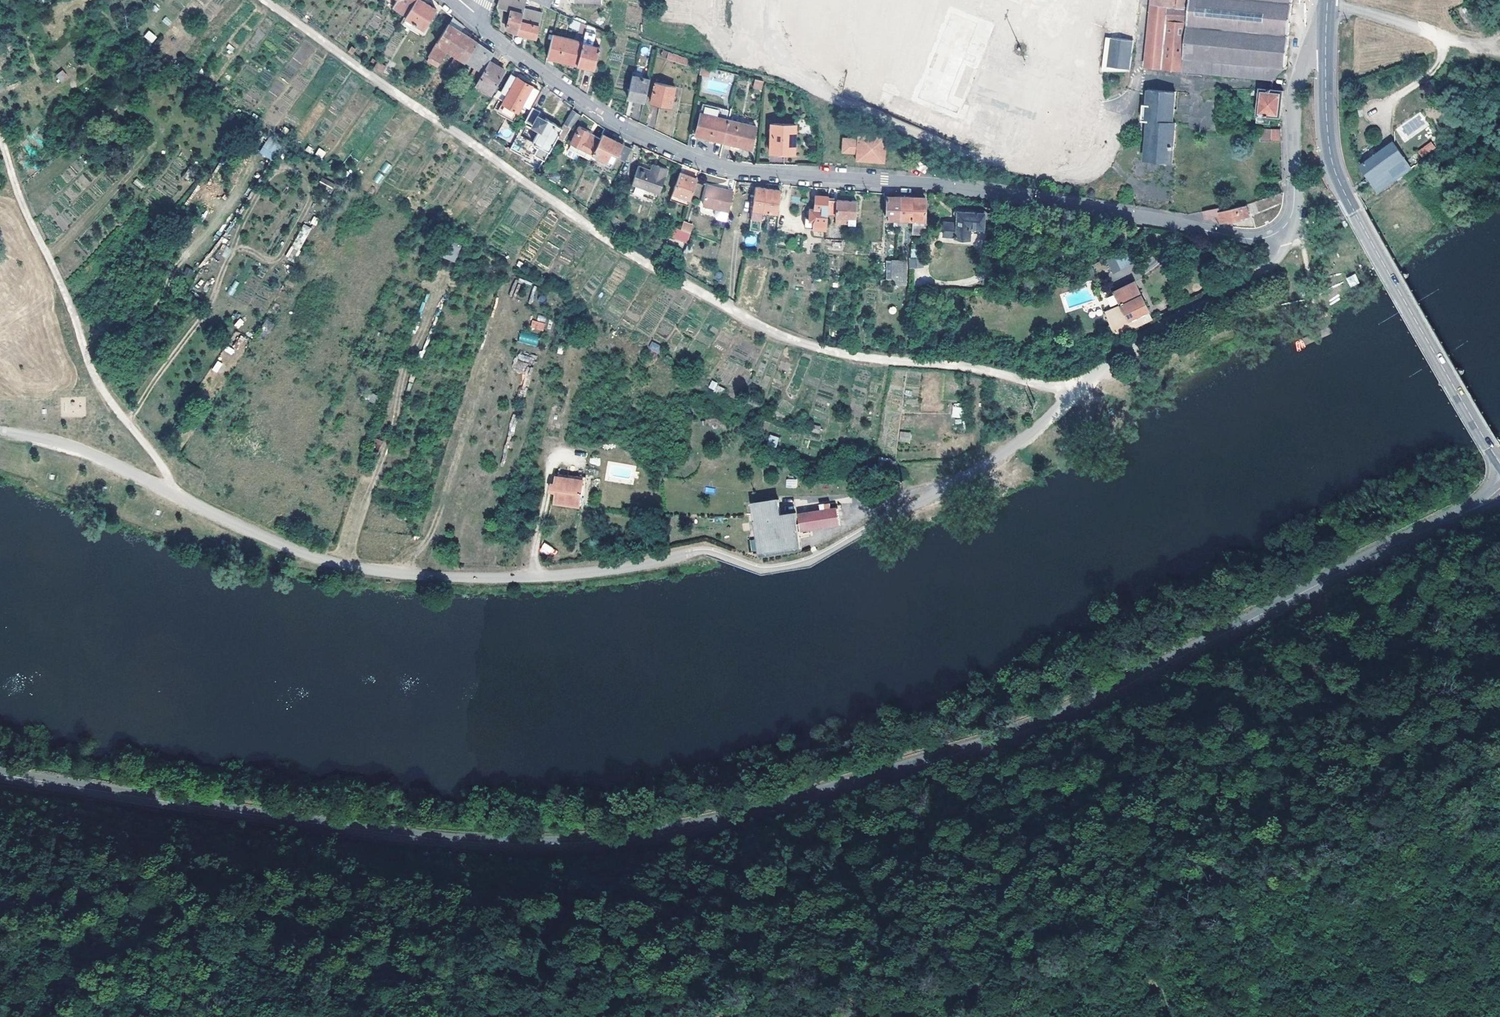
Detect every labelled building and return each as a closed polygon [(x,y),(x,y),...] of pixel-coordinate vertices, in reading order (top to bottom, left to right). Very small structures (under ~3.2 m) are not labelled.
[(403,13),(412,0),(382,0),(403,13)] [(402,16),(421,28),(433,10),(422,3),(418,0),(412,0),(403,13),(402,16)] [(525,0),(498,0),(496,8),(508,11),(503,30),(514,33),(522,8),(525,0)] [(1270,79),(1284,67),(1291,0),(1151,0),(1146,67),(1270,79)] [(522,8),(514,33),(533,38),(539,13),(522,8)] [(575,28),(577,21),(569,18),(568,26),(575,28)] [(581,35),(583,25),(577,21),(575,28),(574,34),(581,35)] [(462,63),(474,42),(455,30),(446,24),(424,56),(426,57),(423,61),(433,68),(445,51),(459,62),(462,63)] [(591,38),(593,28),(583,25),(581,35),(580,43),(575,65),(587,68),(592,69),(597,47),(587,44),(591,38)] [(148,30),(143,37),(152,43),(157,36),(148,30)] [(575,65),(580,43),(550,36),(545,57),(575,65)] [(1131,71),(1131,69),(1119,67),(1114,66),(1113,62),(1111,61),(1108,60),(1108,53),(1110,36),(1107,36),(1103,70),(1131,71)] [(462,63),(478,73),(486,61),(490,55),(482,48),(474,42),(462,63)] [(666,52),(661,50),(659,57),(685,65),(685,63),(685,59),(666,53),(666,52)] [(370,67),(379,73),(383,66),(374,61),(370,67)] [(478,73),(471,84),(487,93),(501,70),(494,66),(486,61),(478,73)] [(449,77),(456,67),(450,62),(443,72),(449,77)] [(703,68),(699,67),(697,75),(706,77),(707,69),(703,68)] [(55,74),(60,82),(68,77),(63,69),(55,74)] [(635,74),(630,73),(625,98),(643,101),(649,77),(648,77),(643,76),(643,77),(635,76),(635,74)] [(523,83),(509,74),(498,92),(504,96),(500,103),(515,112),(520,105),(526,108),(536,91),(523,83)] [(753,79),(751,88),(759,89),(761,82),(753,79)] [(673,88),(653,84),(648,103),(668,108),(673,88)] [(1147,146),(1145,156),(1164,158),(1175,91),(1162,89),(1161,91),(1149,89),(1147,103),(1144,103),(1143,117),(1149,118),(1146,146),(1147,146)] [(1258,89),(1256,121),(1268,123),(1269,116),(1278,117),(1281,91),(1269,90),(1258,89)] [(705,106),(704,114),(724,119),(726,111),(705,106)] [(511,155),(523,164),(529,153),(541,161),(556,135),(560,128),(542,118),(541,120),(535,117),(535,114),(528,110),(523,120),(536,129),(529,140),(535,145),(531,151),(512,140),(508,148),(506,151),(511,155)] [(577,116),(570,111),(563,123),(569,127),(570,127),(577,116)] [(693,135),(721,142),(726,120),(726,119),(724,119),(704,114),(699,113),(693,135)] [(753,127),(726,120),(721,142),(748,149),(753,127)] [(563,138),(569,127),(563,123),(560,128),(556,135),(563,138)] [(503,124),(497,135),(509,141),(515,130),(503,124)] [(792,126),(768,124),(767,152),(791,154),(792,126)] [(573,145),(590,154),(597,141),(585,135),(585,132),(576,127),(569,143),(572,144),(573,145)] [(1251,141),(1279,142),(1278,130),(1274,130),(1267,130),(1251,128),(1251,141)] [(613,158),(622,162),(629,149),(612,140),(600,134),(597,141),(590,154),(610,165),(613,158)] [(853,141),(840,140),(839,154),(853,155),(852,162),(881,164),(883,137),(881,136),(854,134),(853,141)] [(271,161),(283,147),(270,137),(259,150),(271,161)] [(1377,190),(1409,167),(1391,141),(1359,165),(1377,190)] [(1422,158),(1435,148),(1430,141),(1417,151),(1422,158)] [(590,154),(573,145),(572,144),(569,151),(587,159),(587,158),(590,154)] [(319,147),(315,153),(322,158),(326,152),(319,147)] [(608,169),(610,165),(590,154),(587,158),(608,169)] [(380,170),(387,175),(392,166),(385,161),(380,170)] [(910,168),(919,173),(921,174),(925,167),(914,161),(910,168)] [(648,171),(636,167),(630,184),(657,192),(665,169),(654,166),(652,172),(648,171)] [(372,180),(379,184),(384,176),(377,172),(372,180)] [(669,192),(688,199),(694,179),(686,176),(677,173),(669,192)] [(332,190),(335,184),(322,177),(319,182),(332,190)] [(723,222),(731,193),(704,186),(700,206),(713,209),(711,217),(717,222),(723,222)] [(747,222),(757,223),(759,211),(762,189),(753,188),(747,222)] [(759,211),(774,213),(776,191),(762,189),(759,211)] [(667,199),(686,206),(688,199),(669,192),(667,199)] [(799,229),(823,229),(823,214),(824,199),(824,197),(813,196),(813,210),(801,210),(801,220),(798,221),(799,229)] [(896,228),(897,198),(890,197),(884,197),(883,220),(891,220),(890,227),(896,228)] [(909,221),(910,198),(904,198),(897,198),(896,228),(904,228),(904,221),(909,221)] [(911,230),(922,230),(925,230),(926,221),(922,221),(922,199),(915,198),(910,198),(909,221),(911,221),(911,230)] [(853,201),(824,199),(823,214),(832,215),(832,223),(851,223),(853,201)] [(1243,207),(1218,214),(1202,216),(1203,220),(1215,218),(1217,222),(1221,222),(1221,224),(1227,222),(1228,225),(1241,222),(1240,219),(1246,218),(1243,207)] [(954,225),(942,224),(941,236),(966,238),(966,228),(981,229),(982,214),(955,212),(954,225)] [(302,223),(287,259),(295,262),(310,227),(302,223)] [(680,224),(678,231),(687,234),(690,227),(680,224)] [(678,231),(669,228),(665,237),(684,243),(687,234),(678,231)] [(756,246),(756,236),(745,236),(745,245),(756,246)] [(455,262),(461,245),(448,241),(442,258),(455,262)] [(920,257),(921,245),(910,245),(909,257),(920,257)] [(1124,251),(1106,260),(1113,274),(1131,264),(1124,251)] [(909,259),(908,267),(920,267),(920,259),(909,259)] [(903,285),(904,261),(895,261),(889,261),(889,282),(889,284),(903,285)] [(182,275),(191,279),(195,271),(186,267),(182,275)] [(1351,288),(1360,283),(1355,273),(1346,278),(1351,288)] [(1123,320),(1144,309),(1130,278),(1107,289),(1114,301),(1109,304),(1111,309),(1116,306),(1123,320)] [(1109,304),(1099,309),(1112,337),(1119,334),(1149,319),(1144,309),(1123,320),(1116,306),(1111,309),(1109,304)] [(267,319),(261,326),(268,331),(273,324),(267,319)] [(532,320),(530,328),(543,331),(545,323),(532,320)] [(521,331),(518,341),(536,346),(539,336),(521,331)] [(658,353),(661,345),(651,341),(648,349),(658,353)] [(529,364),(533,365),(535,357),(519,352),(513,369),(526,373),(529,364)] [(216,360),(212,370),(217,373),(222,363),(216,360)] [(961,417),(961,405),(952,405),(952,417),(961,417)] [(899,442),(910,442),(910,431),(899,431),(899,442)] [(770,434),(766,444),(775,448),(779,438),(770,434)] [(379,439),(370,436),(366,450),(375,452),(379,439)] [(555,476),(552,490),(554,491),(553,503),(578,506),(582,479),(555,476)] [(797,487),(797,479),(785,479),(785,487),(797,487)] [(776,501),(752,503),(758,556),(798,551),(795,531),(793,513),(779,516),(776,501)] [(838,506),(793,513),(795,531),(841,524),(838,506)] [(559,537),(560,533),(560,530),(552,529),(552,534),(551,536),(559,537)] [(545,542),(540,549),(552,558),(557,551),(545,542)]
